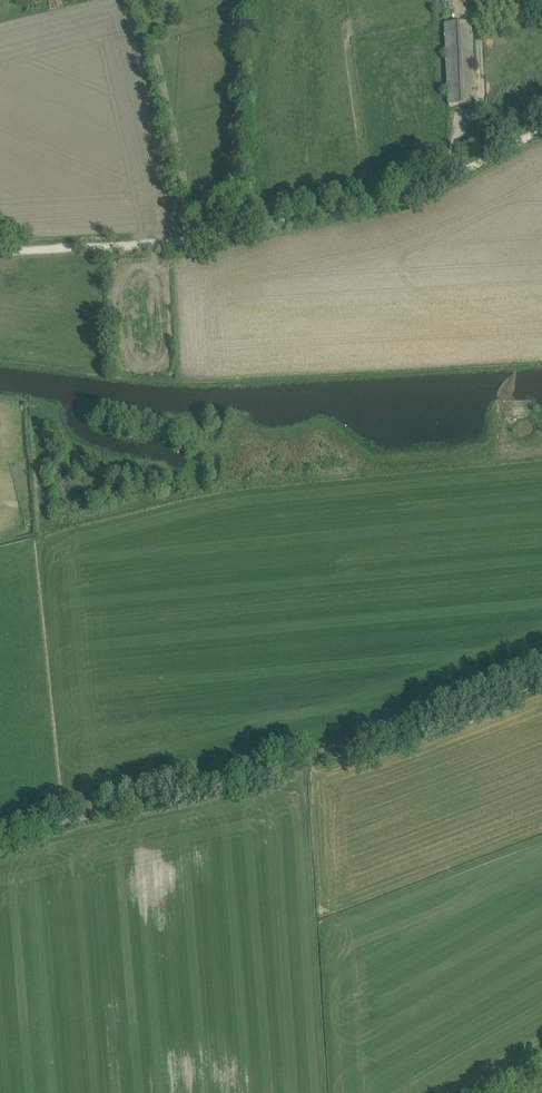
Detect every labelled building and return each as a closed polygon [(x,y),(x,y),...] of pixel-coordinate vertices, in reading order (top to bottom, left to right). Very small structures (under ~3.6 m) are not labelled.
[(448,97),(449,106),(474,105),(474,96),(476,96),(475,88),(474,88),(473,64),(474,64),(474,56),(472,56),(472,40),(473,40),(473,32),(471,32),(471,23),(445,24),(446,33),(444,33),(445,41),(446,41),(447,57),(445,57),(446,65),(447,65),(448,89),(447,89),(447,97),(448,97)]
